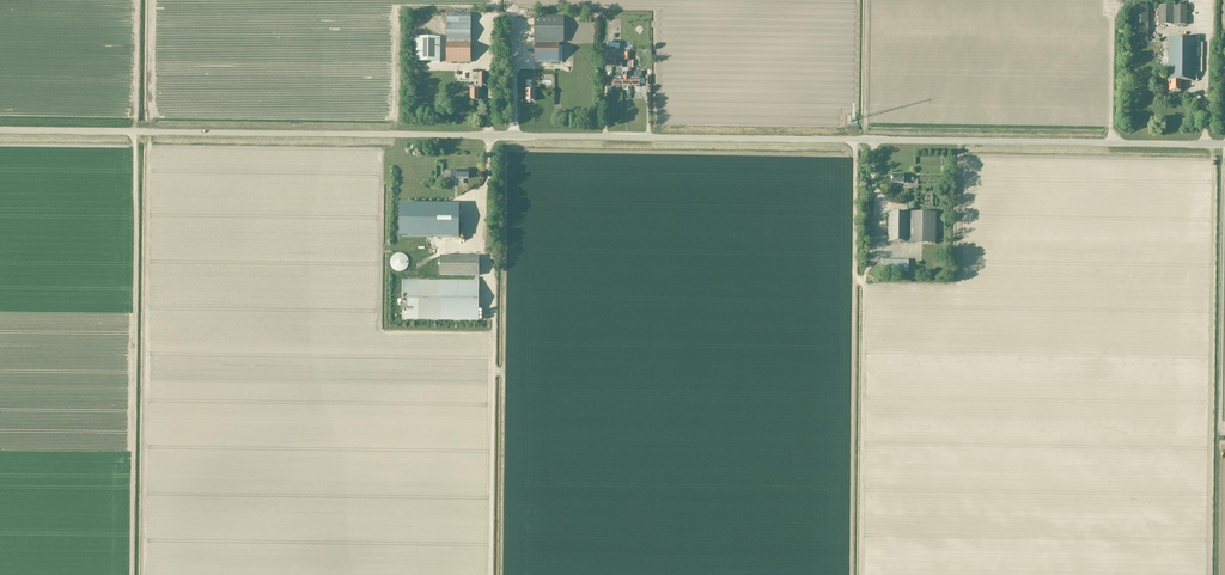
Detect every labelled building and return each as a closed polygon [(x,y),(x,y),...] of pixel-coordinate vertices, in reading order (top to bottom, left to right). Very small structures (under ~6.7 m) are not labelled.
[(1148,42),(1148,6),(1133,6),(1132,41),(1148,42)] [(1186,25),(1186,6),(1158,6),(1158,25),(1186,25)] [(447,23),(471,24),(471,14),(447,14),(447,23)] [(536,17),(535,63),(562,63),(562,46),(559,46),(559,43),(562,43),(563,17),(536,17)] [(471,42),(471,24),(447,23),(447,42),(470,42),(471,42)] [(416,37),(416,62),(440,62),(440,38),(416,37)] [(1194,81),(1194,40),(1168,40),(1168,83),(1169,83),(1169,92),(1181,92),(1181,81),(1194,81)] [(470,63),(470,42),(447,42),(447,62),(470,63)] [(622,73),(622,70),(622,63),(619,63),(619,75),(619,78),(613,78),(613,87),(622,87),(622,73)] [(622,73),(622,87),(631,87),(631,78),(631,69),(627,69),(627,73),(622,73)] [(631,87),(640,87),(640,78),(641,78),(641,72),(636,72),(636,78),(631,78),(631,87)] [(470,101),(478,101),(478,90),(478,89),(481,89),(481,86),(485,86),(485,73),(478,73),(478,87),(472,87),(472,90),(470,90),(470,101)] [(468,179),(468,171),(457,171),(453,171),(453,177),(457,177),(457,179),(468,179)] [(908,182),(908,176),(904,176),(892,176),(892,184),(904,184),(904,182),(908,182)] [(459,238),(460,206),(400,205),(400,237),(459,238)] [(936,214),(909,214),(888,214),(888,242),(935,243),(936,214)] [(401,254),(400,253),(399,254),(397,254),(396,254),(395,255),(394,255),(394,256),(393,256),(393,257),(392,257),(392,258),(392,259),(391,259),(391,260),(391,261),(391,262),(391,263),(391,264),(391,265),(391,266),(392,267),(392,268),(393,268),(393,269),(394,270),(395,270),(395,271),(396,271),(397,272),(398,272),(399,272),(400,272),(401,272),(402,272),(403,272),(404,271),(405,271),(406,270),(407,269),(408,268),(408,267),(409,266),(409,265),(409,264),(409,263),(409,262),(409,261),(409,260),(408,259),(408,258),(407,257),(406,256),(405,255),(403,254),(402,254),(401,254)] [(440,257),(440,275),(479,276),(479,257),(440,257)] [(908,273),(909,260),(884,260),(884,273),(908,273)] [(479,281),(402,280),(402,320),(478,321),(479,281)]
